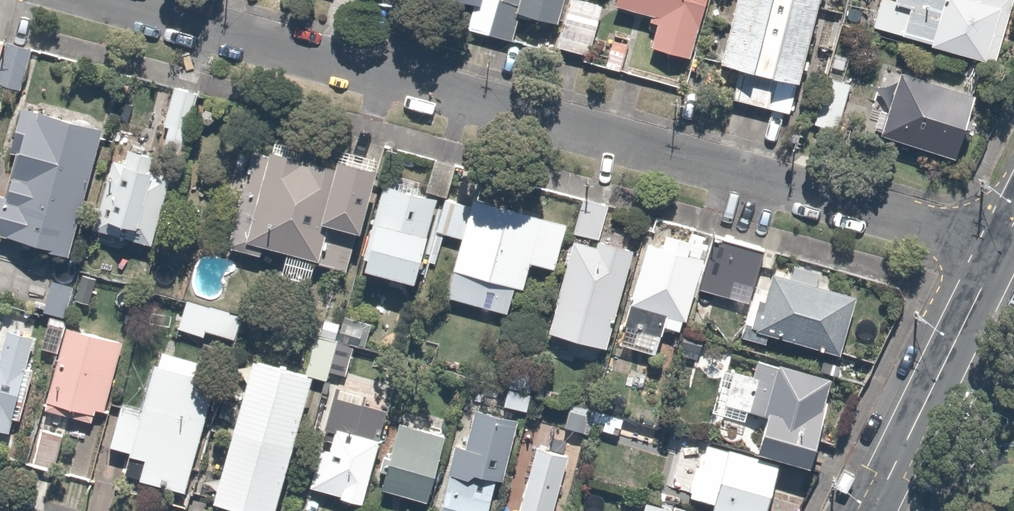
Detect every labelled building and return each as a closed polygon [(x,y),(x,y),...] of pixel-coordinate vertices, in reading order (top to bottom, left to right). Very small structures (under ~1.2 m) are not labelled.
[(467,6),(463,26),(489,32),(497,0),(443,0),(467,6)] [(561,0),(501,0),(491,37),(508,42),(516,11),(556,21),(561,0)] [(554,48),(582,56),(598,0),(568,0),(554,48)] [(702,0),(619,0),(617,6),(648,15),(646,24),(657,27),(651,47),(686,57),(702,0)] [(721,62),(740,67),(732,99),(790,113),(816,0),(735,0),(721,62)] [(868,28),(991,64),(1009,0),(876,0),(868,28)] [(0,40),(0,81),(21,85),(28,45),(0,40)] [(975,94),(897,70),(878,132),(955,157),(975,94)] [(855,82),(833,71),(810,118),(833,129),(855,82)] [(190,90),(170,86),(162,123),(181,127),(190,90)] [(7,134),(19,136),(5,196),(0,195),(0,244),(66,260),(96,129),(13,109),(7,134)] [(367,163),(336,156),(333,168),(251,147),(234,215),(239,216),(232,245),(340,272),(367,163)] [(155,158),(120,149),(97,229),(147,243),(164,182),(149,178),(155,158)] [(433,196),(382,185),(363,271),(413,282),(433,196)] [(566,226),(446,191),(434,230),(460,237),(442,296),(511,316),(527,261),(553,268),(566,226)] [(604,206),(580,200),(547,332),(607,347),(631,250),(595,241),(604,206)] [(699,239),(642,228),(617,346),(656,354),(661,331),(679,335),(699,239)] [(758,241),(707,231),(693,300),(707,303),(708,295),(724,298),(728,281),(749,285),(758,241)] [(852,296),(773,275),(766,299),(748,295),(736,343),(767,351),(771,337),(837,354),(852,296)] [(243,313),(186,295),(175,330),(232,348),(243,313)] [(340,323),(316,316),(302,365),(326,372),(340,323)] [(120,342),(58,327),(38,410),(100,425),(120,342)] [(0,347),(0,433),(14,436),(39,336),(7,328),(2,348),(0,347)] [(222,370),(161,351),(142,410),(115,401),(102,443),(144,456),(136,481),(181,496),(222,370)] [(249,358),(210,502),(242,510),(271,510),(309,374),(249,358)] [(831,378),(765,360),(760,380),(732,372),(723,406),(763,417),(754,450),(809,464),(831,378)] [(529,388),(506,383),(501,408),(524,413),(529,388)] [(393,409),(331,392),(306,483),(369,499),(393,409)] [(598,410),(568,404),(562,430),(593,436),(598,410)] [(445,468),(470,476),(471,472),(501,482),(519,424),(464,407),(445,468)] [(446,423),(401,411),(379,494),(424,506),(446,423)] [(31,422),(21,463),(47,469),(57,429),(31,422)] [(530,446),(513,509),(500,506),(498,510),(550,510),(565,456),(530,446)] [(702,448),(688,502),(724,510),(767,510),(778,468),(702,448)] [(444,470),(431,510),(492,510),(499,488),(444,470)] [(645,502),(643,510),(681,510),(645,502)]
